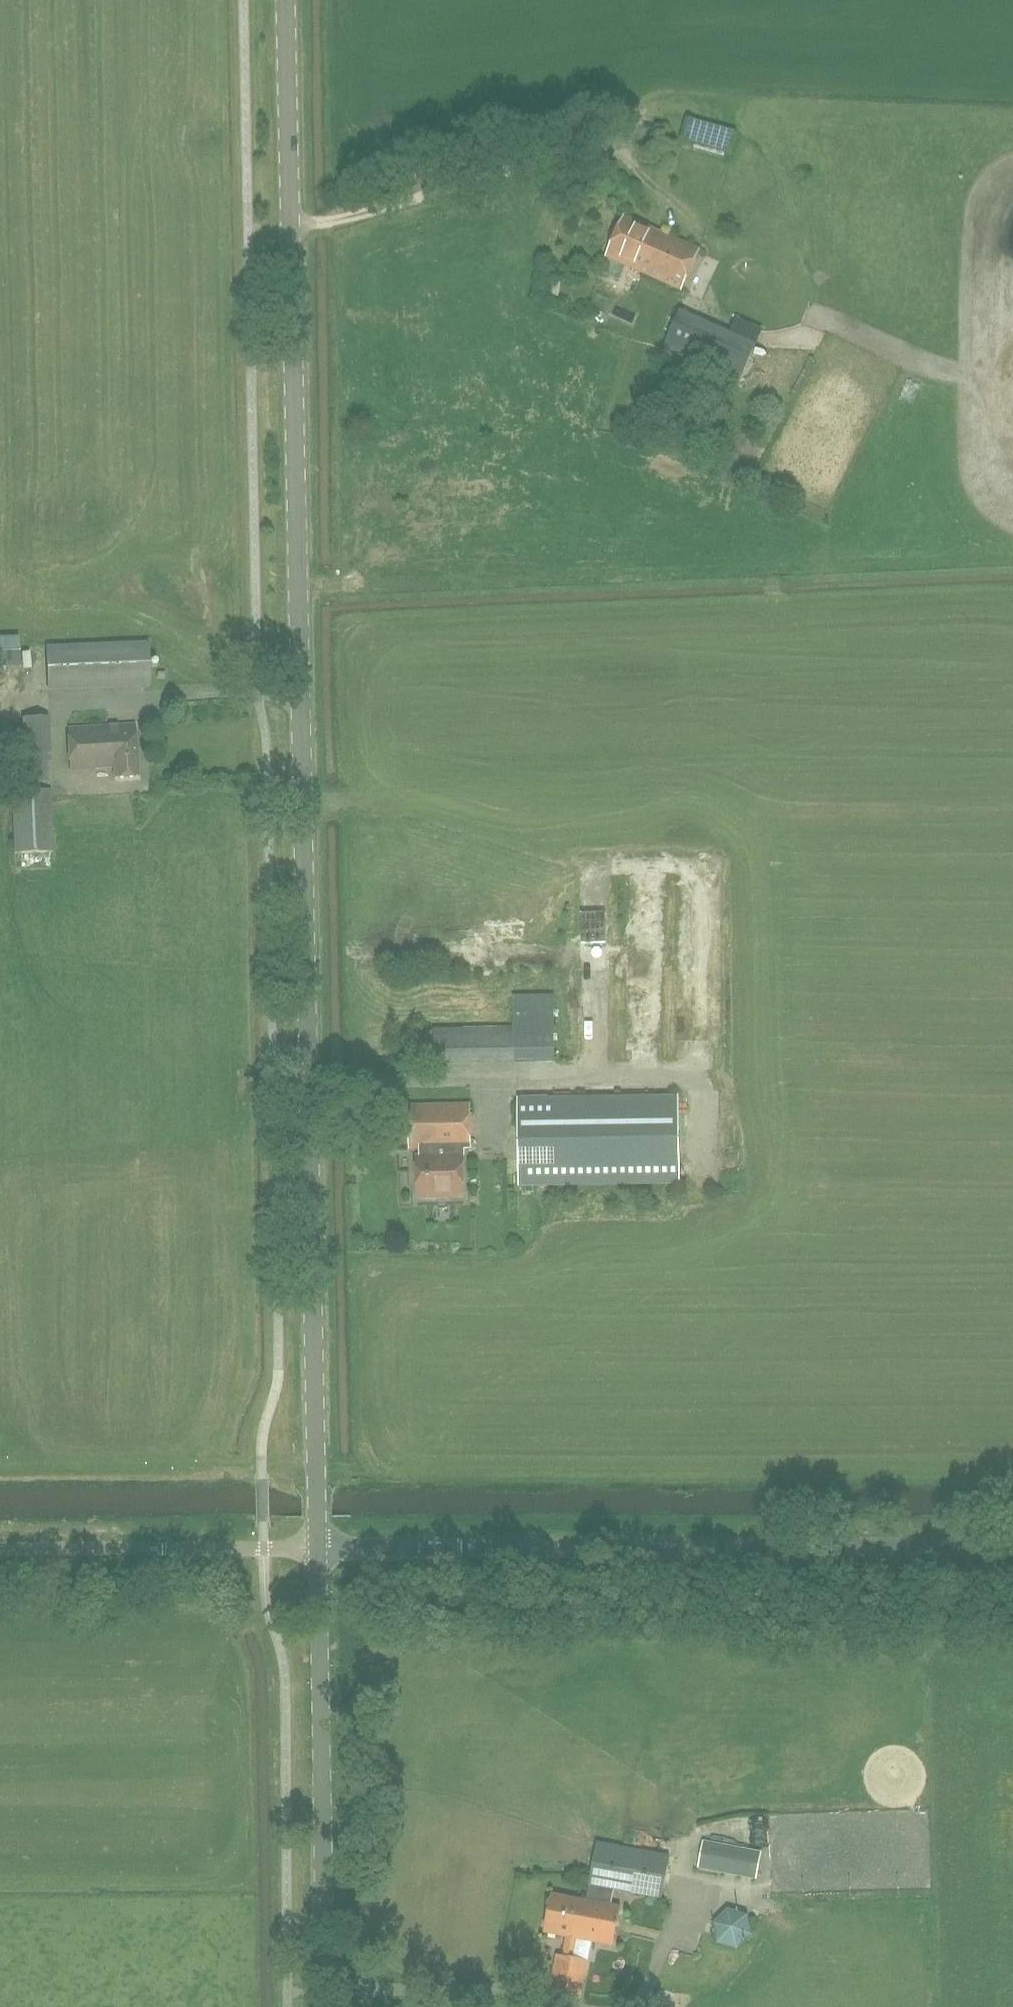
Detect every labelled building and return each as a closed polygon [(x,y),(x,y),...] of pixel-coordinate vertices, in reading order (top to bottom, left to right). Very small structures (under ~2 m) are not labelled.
[(690,114),(684,135),(731,147),(736,126),(690,114)] [(623,220),(606,260),(681,292),(698,253),(623,220)] [(681,312),(664,349),(738,382),(755,345),(681,312)] [(20,667),(18,637),(0,638),(0,669),(20,667)] [(148,644),(48,648),(50,691),(150,687),(148,644)] [(132,724),(66,728),(70,769),(113,766),(114,777),(137,776),(132,724)] [(12,791),(14,854),(54,853),(51,790),(12,791)] [(520,967),(520,1035),(550,1035),(550,967),(520,967)] [(635,1005),(665,1006),(666,969),(636,968),(635,1005)] [(514,1057),(515,1027),(434,1025),(434,1055),(514,1057)] [(677,1096),(518,1098),(519,1187),(679,1185),(677,1096)] [(410,1150),(462,1150),(471,1149),(470,1104),(409,1105),(410,1150)] [(458,1150),(462,1150),(410,1150),(410,1151),(420,1151),(420,1157),(417,1157),(418,1197),(463,1196),(462,1156),(458,1156),(458,1150)] [(757,1852),(702,1842),(698,1866),(753,1876),(757,1852)] [(552,1895),(545,1934),(567,1939),(564,1955),(558,1954),(551,1990),(582,1995),(589,1961),(576,1959),(579,1942),(611,1948),(619,1907),(612,1906),(615,1890),(662,1899),(670,1858),(598,1845),(590,1886),(591,1887),(588,1902),(552,1895)] [(747,1916),(728,1910),(712,1924),(716,1944),(737,1950),(751,1936),(747,1916)]
